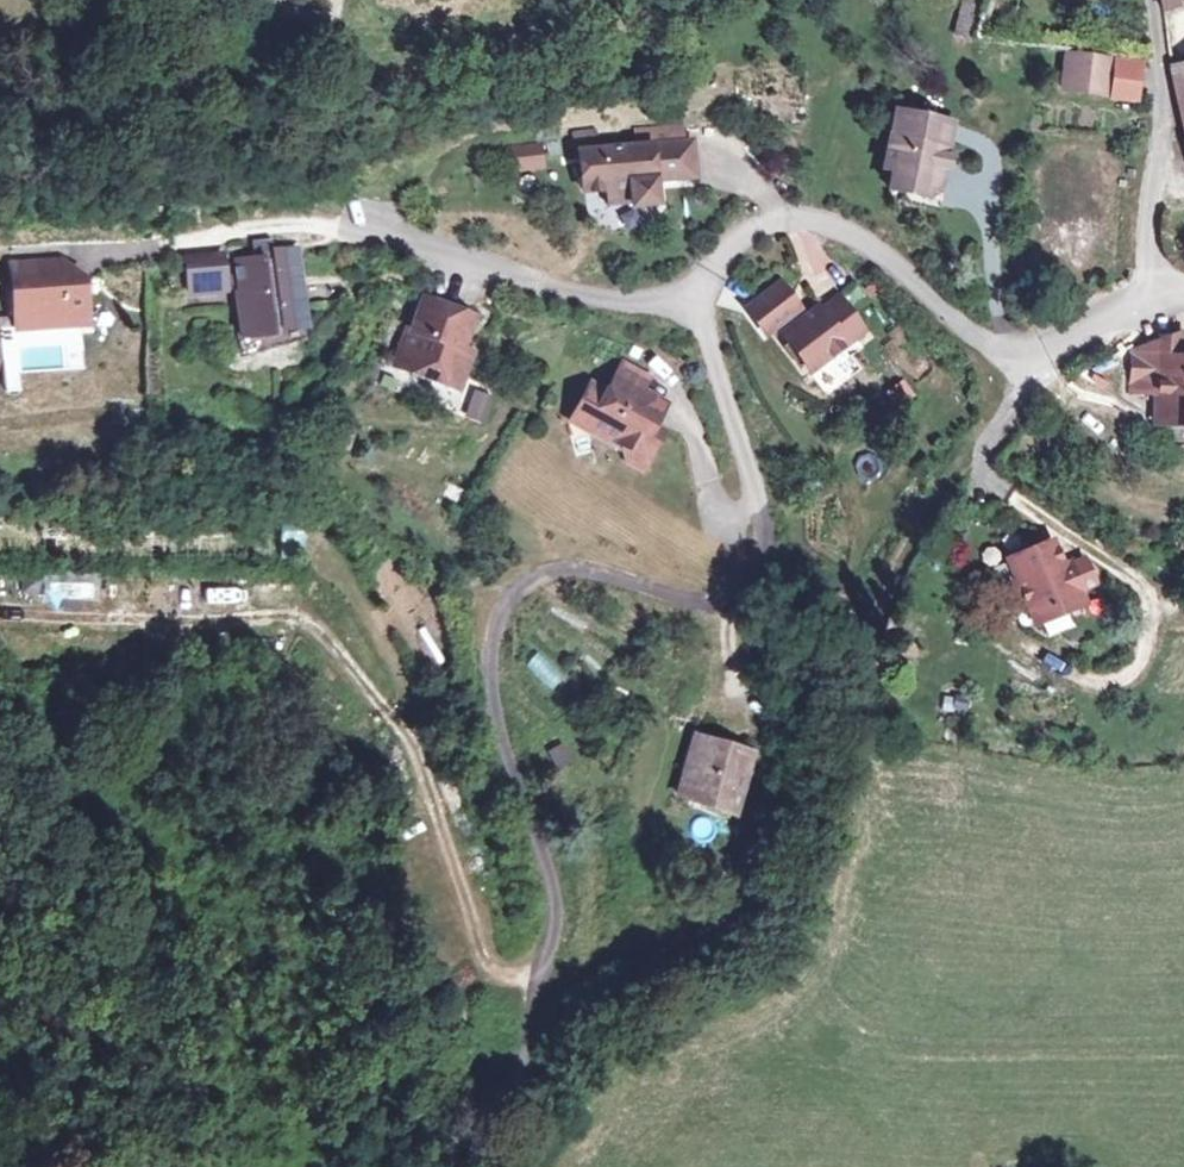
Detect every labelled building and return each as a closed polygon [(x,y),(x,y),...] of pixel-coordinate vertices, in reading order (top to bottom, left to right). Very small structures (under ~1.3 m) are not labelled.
[(1158,9),(1183,7),(1183,0),(1158,0),(1158,9)] [(1114,66),(1073,61),(1067,109),(1108,114),(1114,66)] [(1176,64),(1183,99),(1183,62),(1176,64)] [(954,131),(886,118),(870,201),(938,214),(954,131)] [(701,187),(698,145),(580,154),(584,208),(624,205),(626,224),(657,221),(655,191),(701,187)] [(543,147),(505,150),(507,179),(545,177),(543,147)] [(309,353),(295,250),(177,266),(183,315),(231,308),(238,362),(309,353)] [(15,325),(88,323),(87,257),(13,259),(15,325)] [(877,339),(840,291),(806,317),(782,286),(744,315),(765,341),(773,334),(813,387),(877,339)] [(485,320),(418,299),(392,381),(459,402),(485,320)] [(1121,352),(1126,412),(1146,410),(1149,451),(1183,448),(1183,375),(1166,377),(1164,349),(1121,352)] [(648,377),(615,363),(602,391),(584,383),(561,437),(643,472),(671,408),(640,395),(648,377)] [(904,378),(883,391),(894,409),(915,396),(904,378)] [(1053,545),(995,572),(1028,645),(1093,616),(1085,600),(1100,593),(1085,562),(1065,571),(1053,545)] [(766,753),(692,727),(671,787),(745,812),(766,753)]
